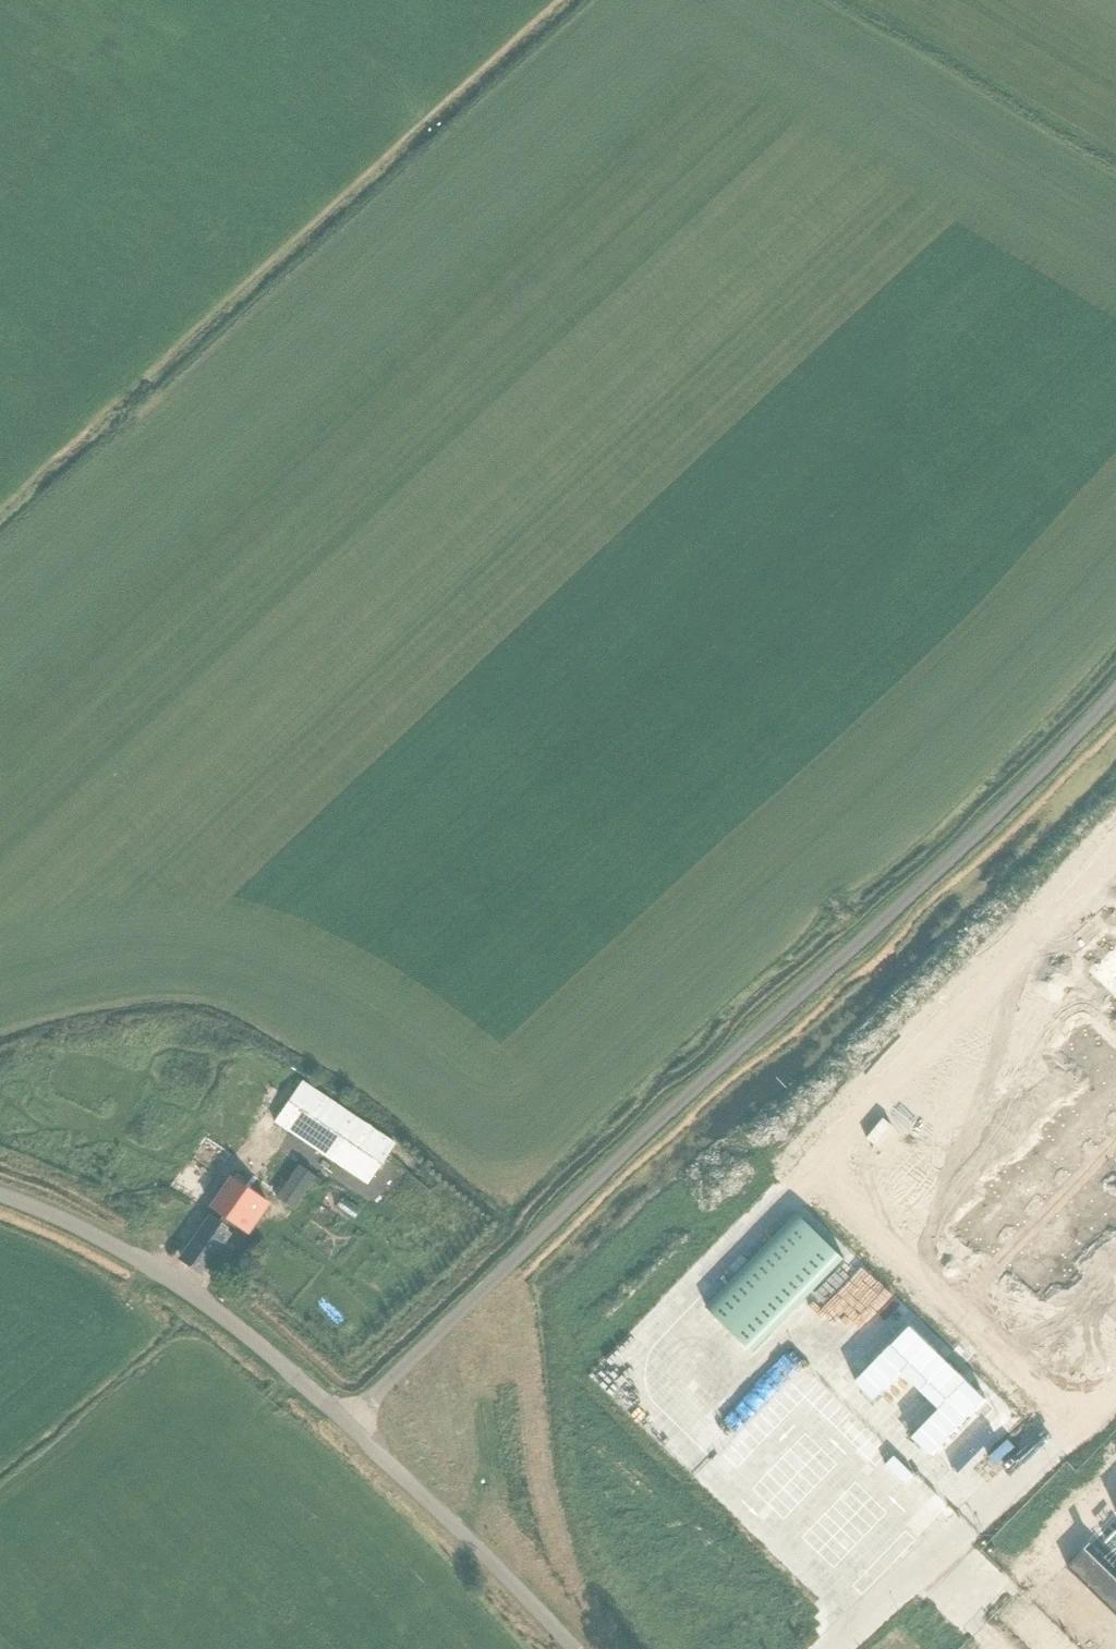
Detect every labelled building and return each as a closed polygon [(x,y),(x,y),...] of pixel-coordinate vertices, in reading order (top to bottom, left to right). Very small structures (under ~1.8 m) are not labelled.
[(275,1122),(367,1184),(394,1144),(302,1082),(275,1122)] [(286,1182),(275,1197),(282,1202),(292,1209),(315,1176),(298,1165),(286,1182)] [(210,1218),(181,1258),(201,1272),(213,1255),(217,1258),(226,1246),(221,1243),(229,1232),(222,1227),(228,1219),(247,1232),(268,1203),(231,1177),(210,1207),(217,1211),(211,1219),(210,1218)] [(409,1377),(402,1384),(407,1389),(414,1383),(409,1377)] [(1068,1565),(1115,1611),(1115,1574),(1086,1546),(1068,1565)]
